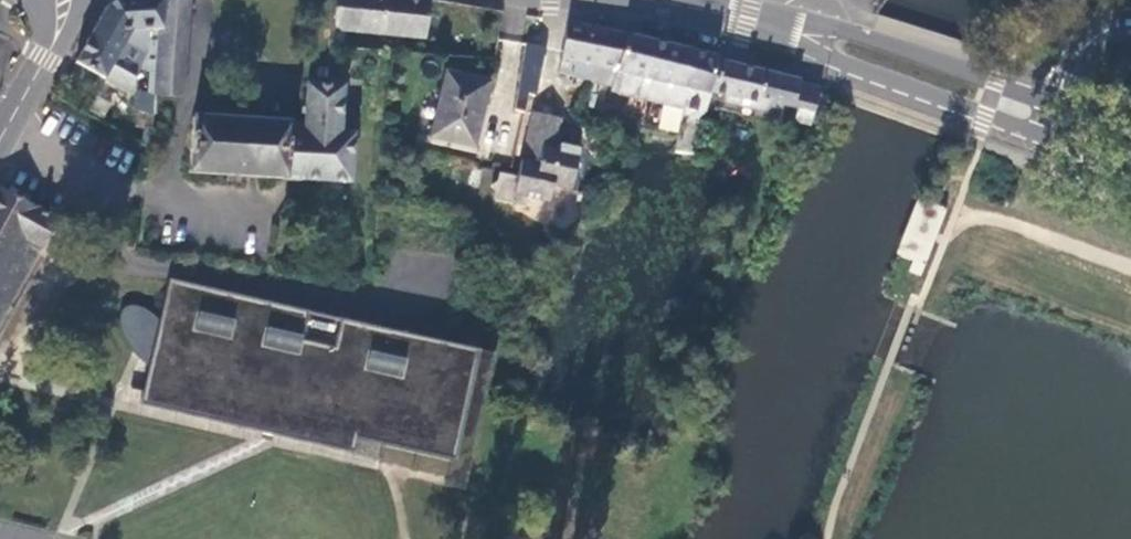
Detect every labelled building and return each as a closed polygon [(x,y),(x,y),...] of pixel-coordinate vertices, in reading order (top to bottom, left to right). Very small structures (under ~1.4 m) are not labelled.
[(75,63),(129,93),(135,92),(137,76),(144,65),(152,66),(158,66),(158,57),(162,0),(117,0),(105,9),(75,63)] [(158,57),(186,60),(189,0),(162,0),(158,57)] [(334,29),(424,39),(428,0),(335,0),(334,29)] [(683,88),(690,50),(568,23),(557,74),(612,85),(611,91),(685,110),(689,90),(683,88)] [(521,89),(538,91),(543,45),(525,43),(521,89)] [(709,92),(716,62),(717,57),(690,50),(683,88),(689,90),(709,95),(709,92)] [(158,57),(158,66),(156,81),(155,95),(183,98),(186,60),(158,57)] [(793,109),(799,82),(716,62),(709,92),(726,96),(759,104),(760,101),(780,105),(793,109)] [(473,148),(488,82),(444,73),(431,138),(473,148)] [(345,89),(308,86),(306,126),(289,125),(290,121),(190,116),(187,174),(287,180),(288,175),(303,177),(303,182),(352,184),(353,136),(342,136),(345,89)] [(682,122),(701,126),(709,95),(689,90),(685,110),(682,122)] [(132,109),(153,116),(155,98),(138,92),(132,109)] [(776,122),(780,105),(760,101),(759,104),(726,96),(724,104),(754,111),(754,116),(776,122)] [(571,186),(579,154),(560,150),(554,149),(561,116),(533,111),(519,176),(499,172),(497,181),(490,184),(494,191),(493,198),(523,205),(526,198),(543,201),(548,181),(571,186)] [(560,150),(579,154),(581,147),(562,144),(560,150)] [(3,308),(38,249),(39,249),(57,219),(0,188),(0,307),(3,308)] [(898,255),(912,262),(909,274),(921,279),(946,210),(938,207),(918,200),(898,255)] [(267,434),(351,453),(355,439),(452,461),(476,351),(317,315),(166,281),(157,322),(152,317),(146,313),(140,309),(135,308),(130,307),(125,308),(123,309),(120,312),(118,317),(118,324),(119,331),(123,339),(127,348),(133,355),(140,362),(147,367),(139,406),(267,434)]
